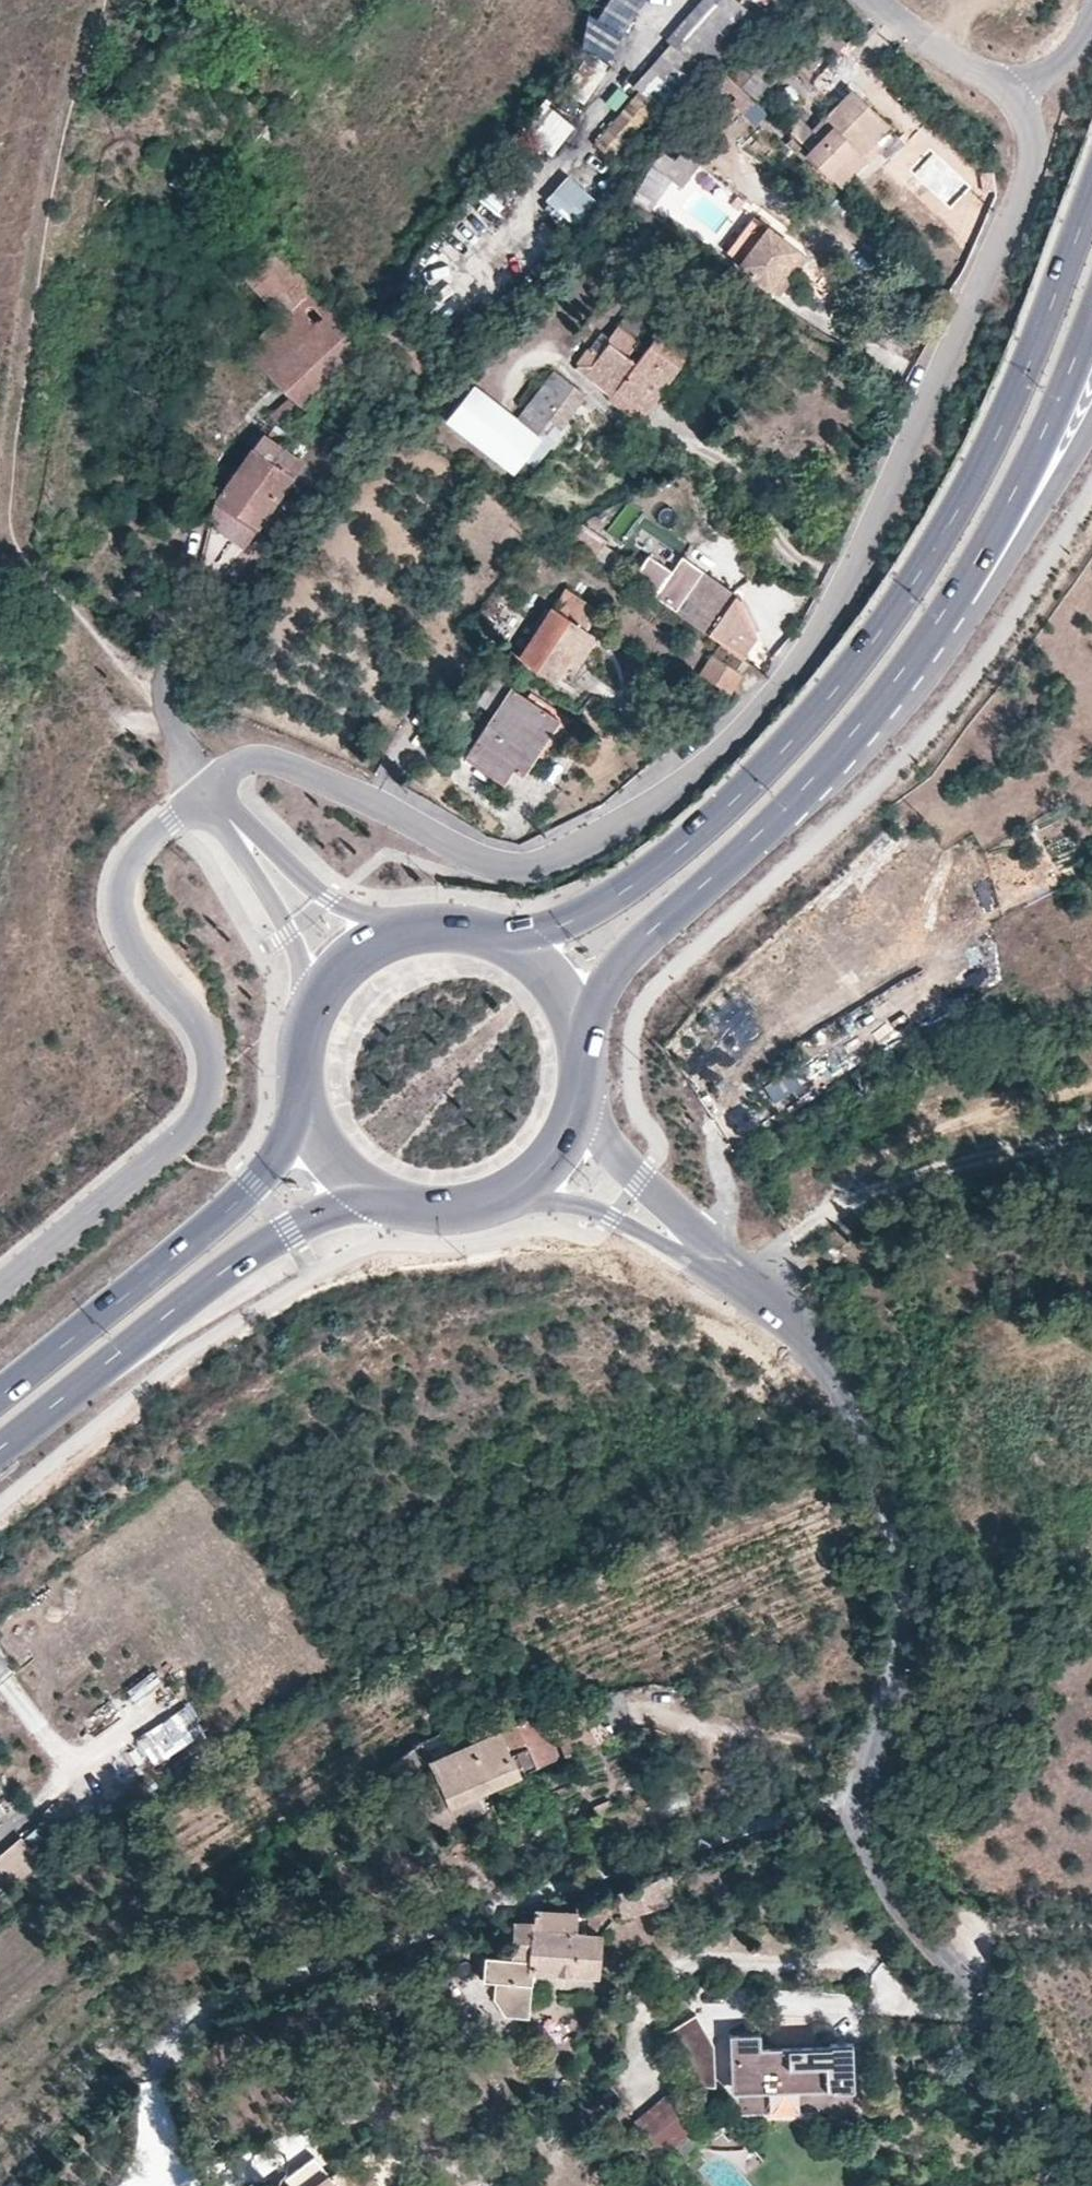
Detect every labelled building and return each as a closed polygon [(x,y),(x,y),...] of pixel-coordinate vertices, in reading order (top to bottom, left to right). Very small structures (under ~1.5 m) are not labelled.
[(770,0),(752,0),(763,8),(770,0)] [(705,71),(675,43),(636,88),(641,92),(660,109),(667,115),(705,71)] [(616,162),(660,110),(660,109),(641,92),(598,145),(616,162)] [(810,156),(842,187),(864,161),(860,158),(852,151),(881,123),(851,95),(814,133),(823,143),(810,156)] [(527,134),(551,154),(574,126),(549,106),(527,134)] [(888,130),(881,123),(852,151),(860,158),(875,143),(888,130)] [(685,190),(704,166),(686,153),(668,177),(685,190)] [(564,174),(544,202),(574,223),(594,195),(564,174)] [(788,279),(807,252),(765,222),(736,263),(779,292),(788,279)] [(240,275),(278,318),(309,289),(275,253),(240,275)] [(749,281),(730,268),(721,283),(739,295),(749,281)] [(281,432),(365,350),(309,289),(278,318),(243,351),(289,401),(270,420),(281,432)] [(647,414),(687,357),(658,337),(641,360),(636,356),(633,361),(609,345),(601,357),(594,368),(620,387),(617,393),(647,414)] [(609,345),(599,338),(591,350),(601,357),(609,345)] [(620,387),(594,368),(582,360),(574,372),(613,399),(617,393),(620,387)] [(531,456),(578,389),(557,374),(521,425),(476,393),(451,429),(517,476),(531,456)] [(587,396),(578,389),(531,456),(540,462),(587,396)] [(647,414),(617,393),(613,399),(610,403),(610,404),(611,405),(626,417),(628,418),(631,419),(638,420),(643,420),(644,419),(647,414)] [(242,552),(257,530),(304,464),(262,434),(215,501),(207,528),(242,552)] [(599,543),(573,526),(563,540),(589,558),(599,543)] [(639,547),(664,564),(673,552),(648,534),(639,547)] [(738,660),(757,633),(751,620),(739,595),(701,572),(672,615),(716,645),(738,660)] [(566,658),(591,612),(556,591),(546,609),(544,610),(515,662),(552,683),(566,658)] [(726,695),(737,677),(745,664),(738,660),(716,645),(709,657),(696,676),(726,695)] [(525,768),(554,721),(509,691),(493,681),(477,706),(493,715),(463,762),(499,784),(508,770),(519,778),(525,768)] [(502,1724),(512,1719),(508,1709),(497,1713),(502,1724)] [(569,1749),(575,1746),(595,1738),(583,1710),(557,1720),(569,1749)] [(470,1738),(428,1757),(454,1819),(484,1806),(477,1791),(560,1755),(544,1719),(534,1716),(526,1713),(512,1719),(502,1724),(470,1738)] [(423,1746),(428,1757),(470,1738),(465,1728),(423,1746)] [(2,1893),(38,1868),(18,1840),(0,1853),(0,1889),(2,1893)] [(680,1867),(672,1869),(674,1876),(682,1874),(680,1867)] [(672,1869),(658,1874),(666,1901),(680,1896),(674,1876),(672,1869)] [(666,1901),(658,1874),(618,1886),(627,1912),(666,1901)] [(581,1899),(581,1908),(608,1909),(609,1900),(581,1899)] [(579,1931),(581,1908),(562,1907),(535,1907),(534,1922),(518,1921),(517,1937),(503,1937),(501,1951),(490,1949),(488,1976),(499,1977),(499,1990),(532,1994),(537,1968),(597,1971),(600,1932),(579,1931)] [(532,1994),(499,1990),(498,2000),(509,2014),(529,2016),(532,1994)] [(715,2045),(697,2012),(669,2032),(685,2056),(692,2086),(717,2087),(715,2045)] [(732,2051),(738,2051),(763,2050),(763,2031),(732,2032),(732,2051)] [(763,2050),(738,2051),(738,2084),(831,2082),(832,2089),(853,2088),(852,2042),(842,2042),(830,2042),(830,2048),(763,2050)] [(664,2145),(693,2114),(672,2094),(643,2125),(664,2145)] [(706,2137),(695,2127),(671,2153),(682,2163),(706,2137)] [(655,2161),(664,2152),(654,2142),(645,2152),(655,2161)] [(674,2161),(668,2154),(662,2161),(669,2166),(674,2161)] [(378,2184),(358,2156),(330,2175),(315,2155),(284,2176),(289,2184),(286,2185),(375,2185),(378,2184)]
